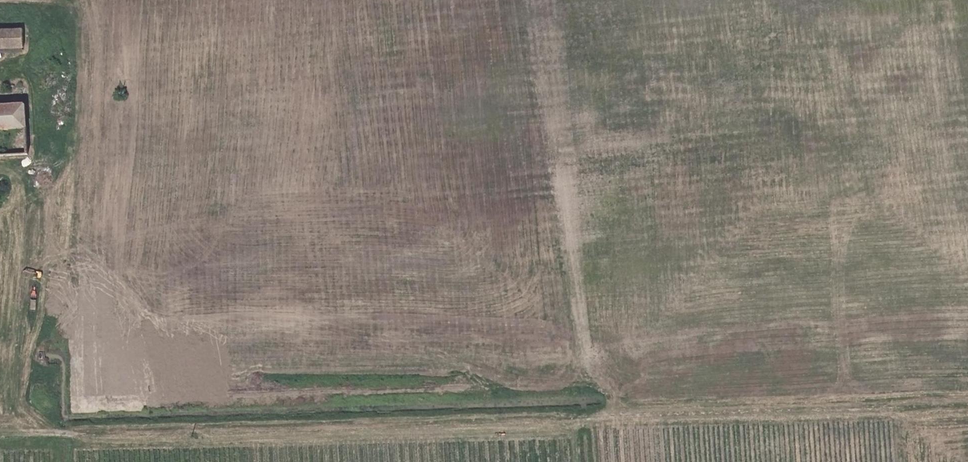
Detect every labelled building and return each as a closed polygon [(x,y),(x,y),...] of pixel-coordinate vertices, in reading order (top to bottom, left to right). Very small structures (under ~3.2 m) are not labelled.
[(21,27),(0,28),(0,50),(22,49),(21,27)] [(23,104),(0,105),(0,130),(24,129),(23,104)]
